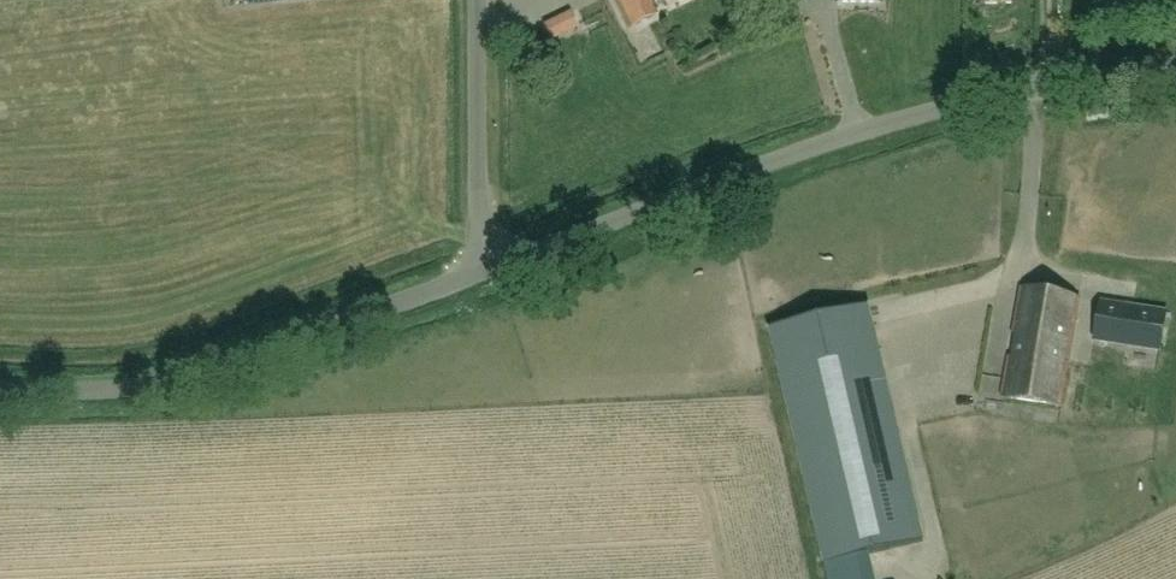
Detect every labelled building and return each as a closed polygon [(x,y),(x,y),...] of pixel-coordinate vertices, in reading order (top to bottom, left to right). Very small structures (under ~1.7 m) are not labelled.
[(653,100),(605,0),(602,0),(551,24),(600,125),(653,100)] [(656,14),(649,0),(619,0),(631,26),(656,14)] [(1092,108),(1093,115),(1105,113),(1104,106),(1092,108)] [(1061,407),(1079,299),(1021,289),(1003,398),(1061,407)] [(1103,301),(1097,339),(1161,349),(1167,311),(1103,301)] [(826,565),(924,541),(880,354),(869,306),(770,329),(781,376),(826,565)] [(947,400),(910,408),(913,422),(950,413),(947,400)] [(1010,434),(1009,421),(990,424),(992,437),(1010,434)]
